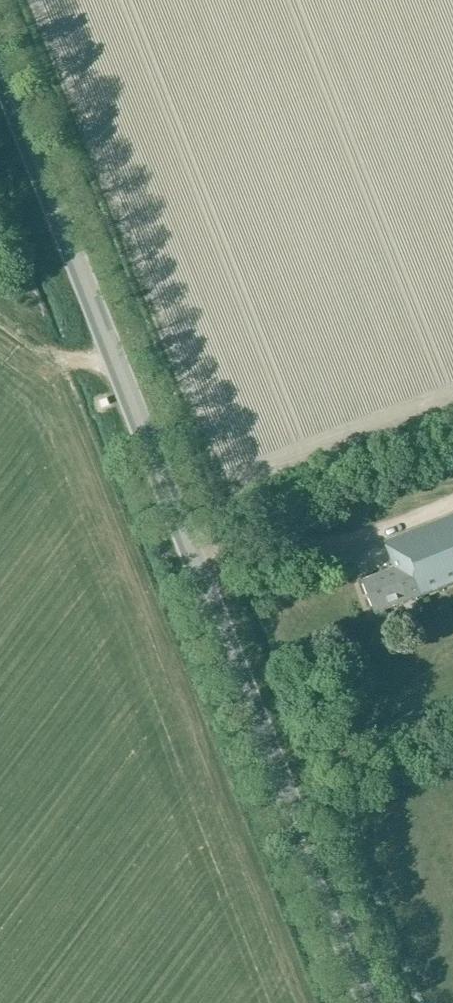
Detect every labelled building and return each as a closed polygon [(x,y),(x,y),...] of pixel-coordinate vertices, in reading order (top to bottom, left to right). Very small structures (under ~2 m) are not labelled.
[(380,611),(452,582),(452,515),(384,543),(393,566),(361,580),(372,609),(378,606),(380,611)]
